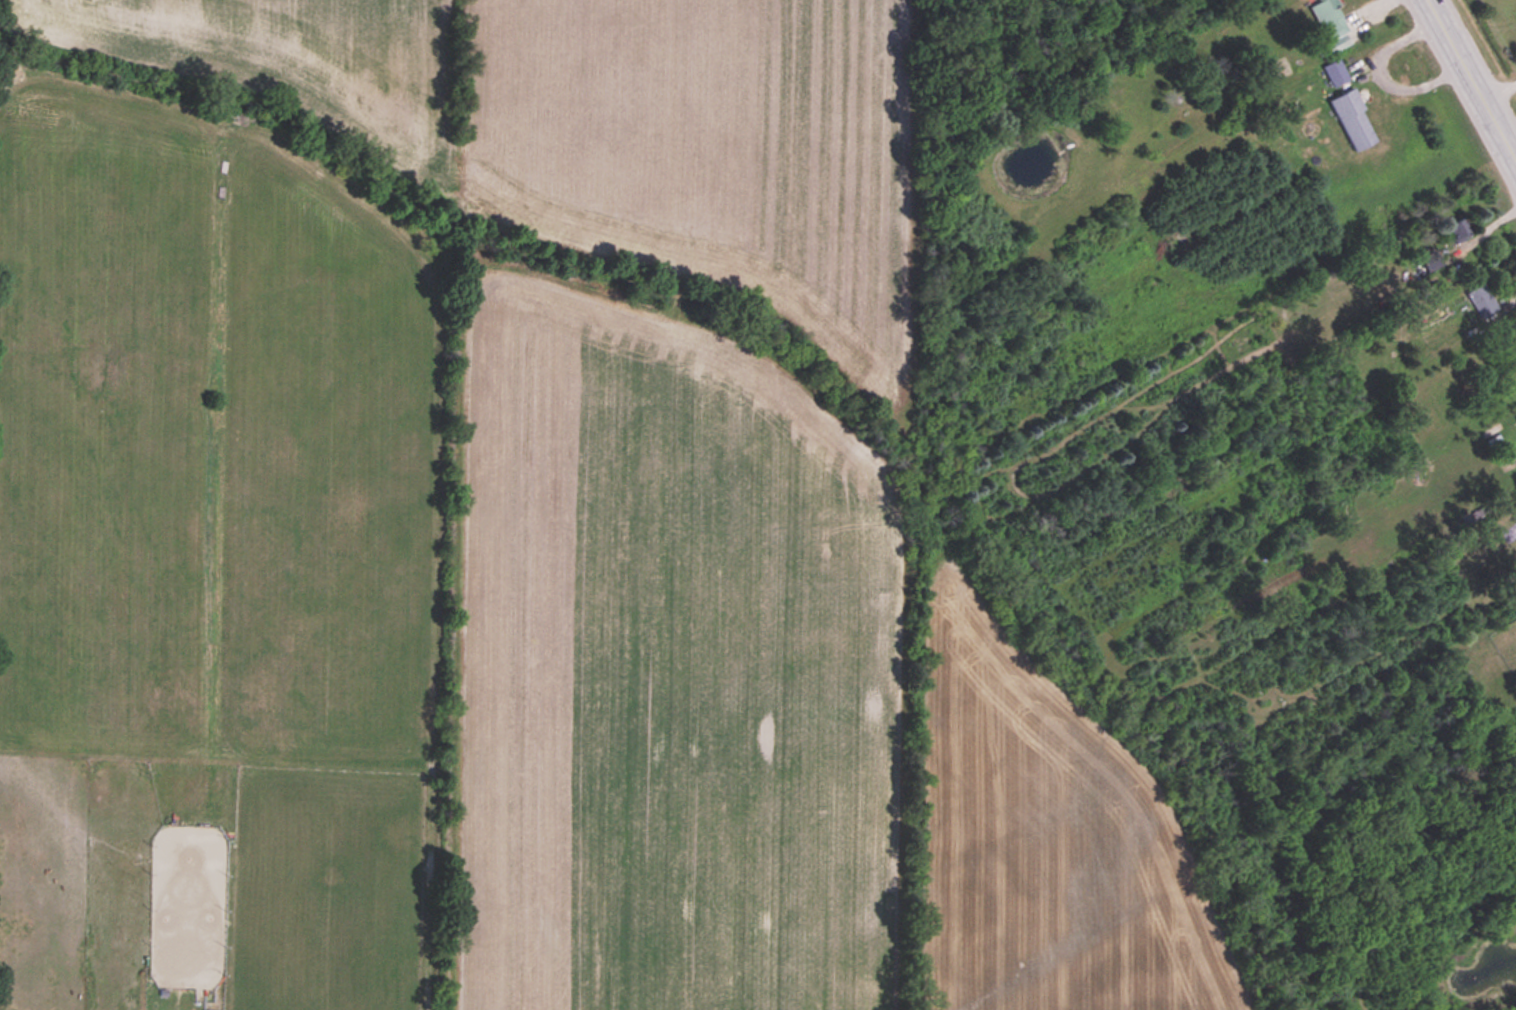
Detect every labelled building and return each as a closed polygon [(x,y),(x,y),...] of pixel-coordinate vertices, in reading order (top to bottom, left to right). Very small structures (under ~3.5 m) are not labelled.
[(1354,43),(1336,0),(1318,0),(1319,4),(1312,6),(1330,53),(1354,43)] [(1333,86),(1346,80),(1339,65),(1327,71),(1333,86)] [(1329,101),(1354,153),(1378,141),(1353,89),(1329,101)] [(1471,236),(1462,219),(1445,228),(1454,244),(1471,236)] [(1466,295),(1487,332),(1506,321),(1485,284),(1466,295)]
